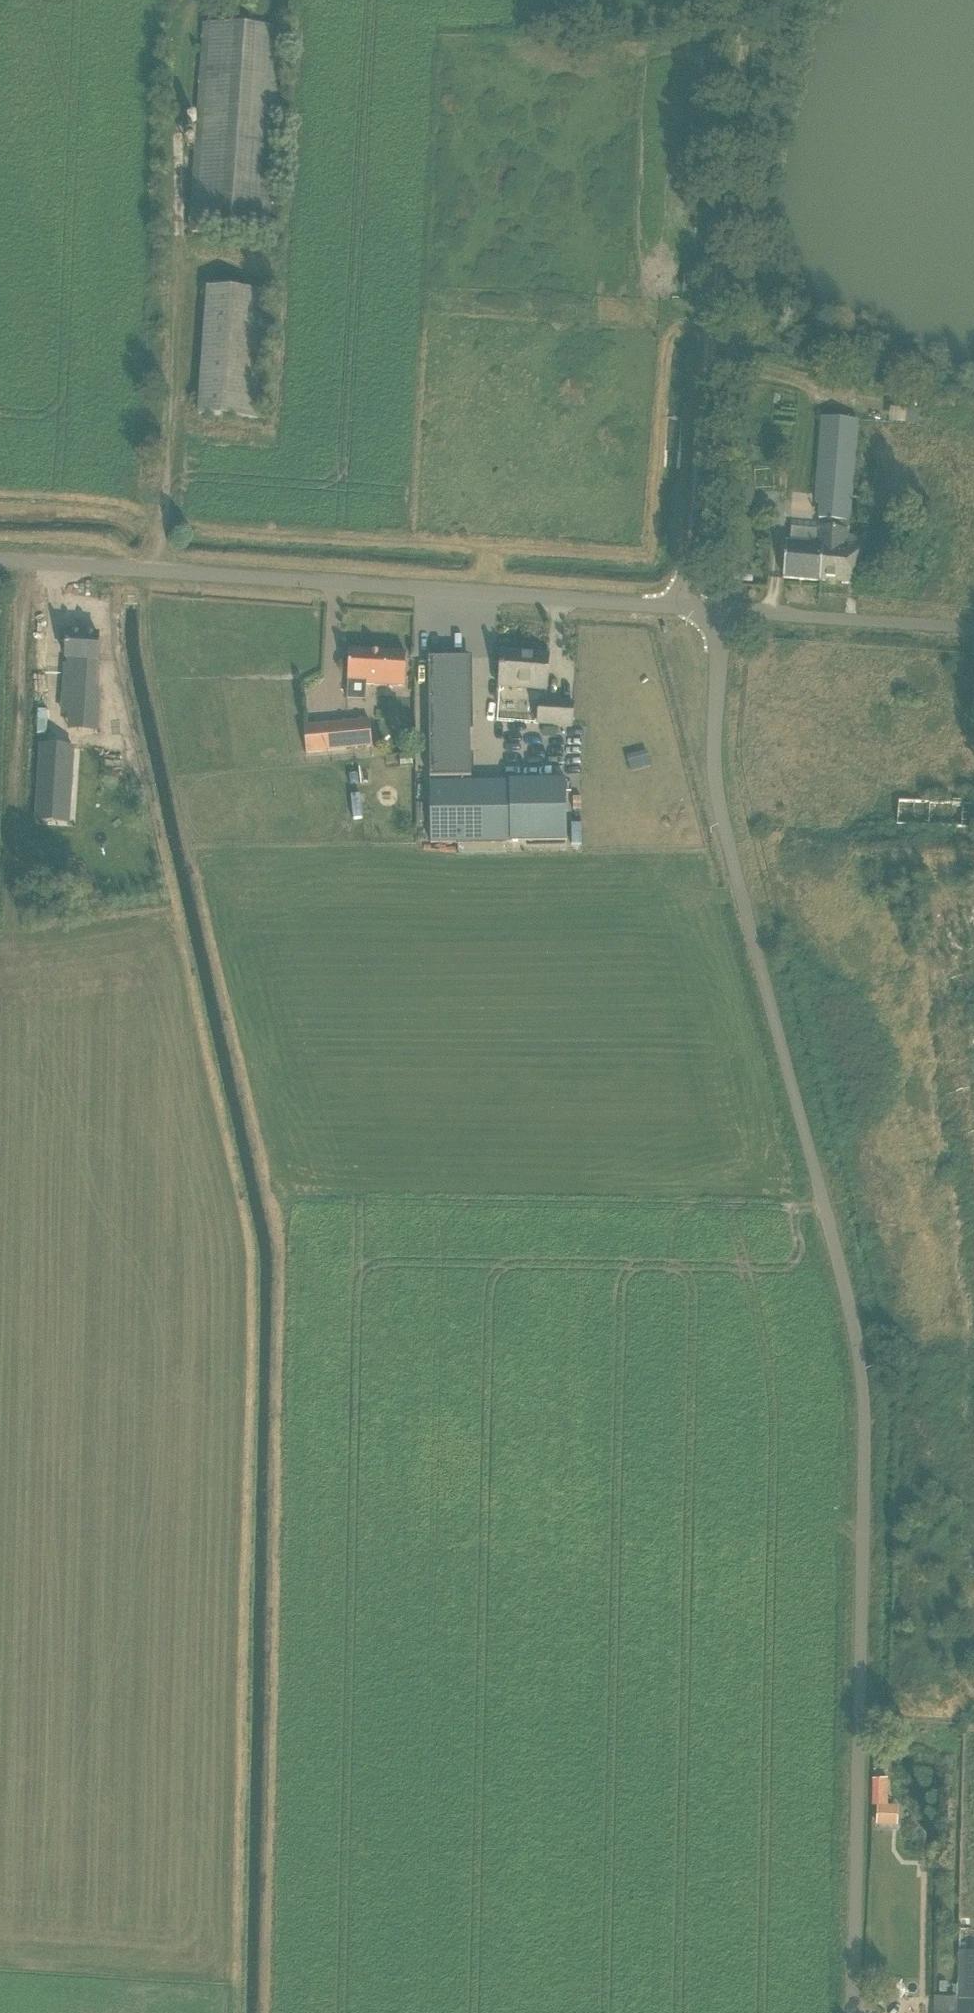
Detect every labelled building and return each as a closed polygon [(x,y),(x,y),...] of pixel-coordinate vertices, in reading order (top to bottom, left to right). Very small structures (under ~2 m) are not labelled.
[(191,232),(272,237),(286,31),(204,25),(191,232)] [(683,291),(696,293),(698,277),(685,275),(683,291)] [(206,287),(202,416),(258,417),(262,288),(206,287)] [(819,519),(827,519),(836,419),(824,418),(816,503),(820,503),(819,519)] [(846,420),(836,419),(827,519),(838,520),(850,522),(851,510),(859,421),(846,420)] [(727,443),(725,458),(729,458),(735,459),(737,445),(730,444),(727,443)] [(740,446),(739,462),(752,463),(754,447),(740,446)] [(783,578),(821,581),(826,528),(818,527),(818,530),(791,527),(790,542),(787,542),(783,578)] [(826,528),(821,581),(859,585),(861,565),(863,548),(863,539),(849,538),(849,530),(837,529),(826,528)] [(755,565),(754,570),(756,574),(761,575),(765,573),(766,568),(764,564),(759,563),(755,565)] [(66,665),(63,703),(71,704),(71,713),(74,714),(98,715),(98,708),(99,708),(100,691),(95,690),(99,636),(68,634),(66,659),(70,659),(69,665),(66,665)] [(383,686),(405,687),(406,654),(350,651),(348,681),(383,683),(383,686)] [(500,687),(546,690),(549,655),(502,652),(500,687)] [(469,658),(430,658),(430,678),(430,782),(471,782),(469,658)] [(538,720),(572,722),(574,700),(540,697),(538,720)] [(304,728),(307,753),(323,751),(373,746),(370,721),(320,726),(304,728)] [(41,747),(37,810),(70,812),(73,764),(74,748),(72,748),(41,747)] [(649,756),(631,759),(633,768),(651,765),(649,756)] [(431,842),(566,841),(566,781),(471,782),(430,782),(431,842)] [(973,830),(973,806),(897,801),(895,825),(973,830)] [(890,1777),(873,1776),(872,1804),(877,1804),(877,1825),(899,1825),(900,1803),(890,1803),(890,1777)] [(939,1982),(939,1992),(946,1992),(947,1982),(939,1982)] [(955,2000),(955,2012),(973,2012),(973,2000),(955,2000)]
